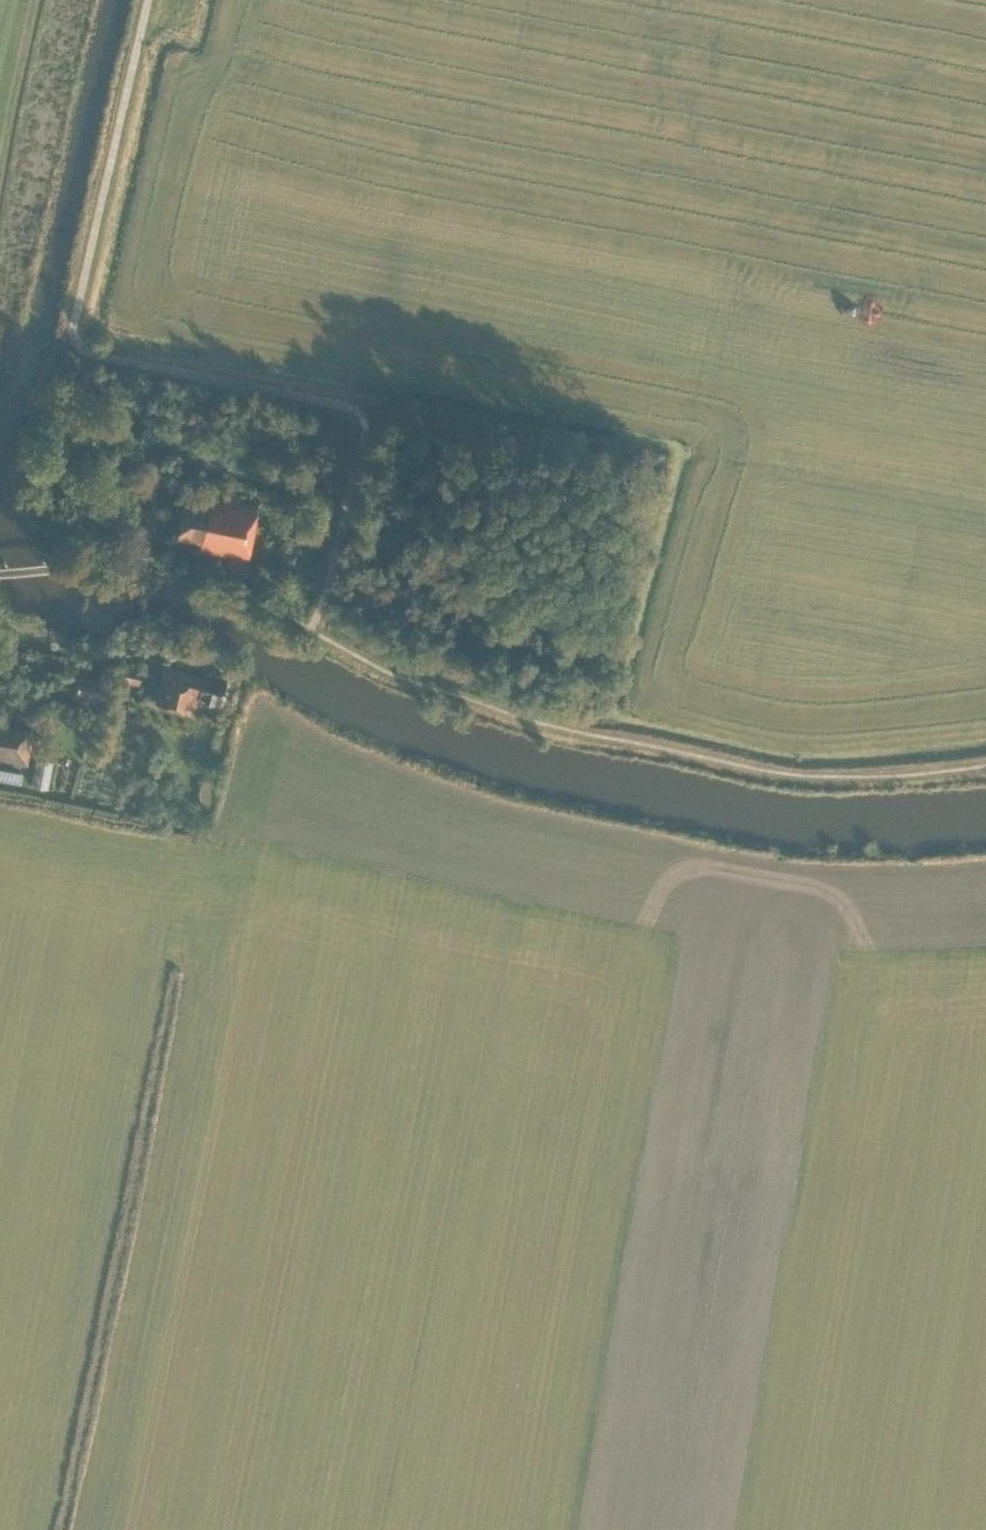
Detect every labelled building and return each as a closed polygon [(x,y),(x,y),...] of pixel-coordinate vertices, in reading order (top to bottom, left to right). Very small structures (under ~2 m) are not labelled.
[(224,570),(242,573),(256,501),(203,492),(201,501),(182,498),(175,534),(200,538),(198,549),(227,554),(224,570)] [(204,673),(163,666),(157,702),(191,707),(193,696),(220,700),(225,675),(204,671),(204,673)] [(0,717),(0,761),(4,762),(5,760),(14,761),(13,764),(26,766),(26,764),(28,764),(30,752),(29,752),(29,748),(30,748),(33,730),(30,729),(30,728),(6,724),(7,718),(0,717)]
